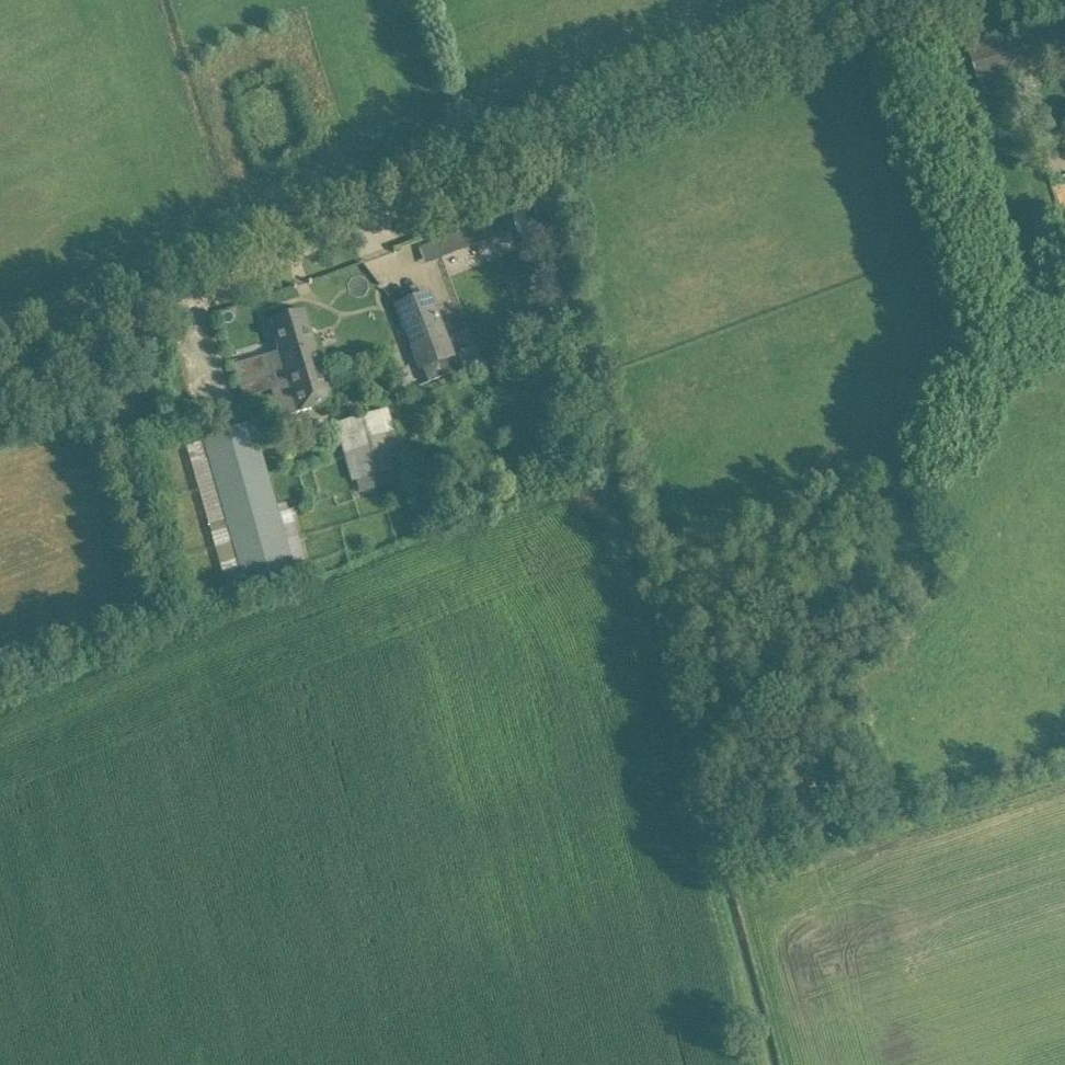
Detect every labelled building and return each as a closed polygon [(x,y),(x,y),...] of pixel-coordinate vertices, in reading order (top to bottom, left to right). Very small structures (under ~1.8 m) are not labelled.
[(1064,58),(1064,18),(968,48),(980,84),(1064,58)] [(518,237),(528,235),(521,206),(511,209),(518,237)] [(425,266),(515,230),(510,213),(419,249),(425,266)] [(429,292),(392,306),(418,373),(421,372),(423,371),(428,383),(456,372),(452,360),(454,359),(429,292)] [(259,357),(232,364),(238,387),(242,400),(272,391),(269,379),(287,375),(288,380),(321,368),(304,310),(269,321),(279,351),(259,357)] [(311,409),(332,403),(321,368),(288,380),(287,375),(269,379),(272,391),(280,419),(311,409)] [(352,482),(405,468),(387,409),(377,412),(335,424),(352,482)] [(295,574),(258,444),(252,423),(203,438),(246,588),(295,574)]
